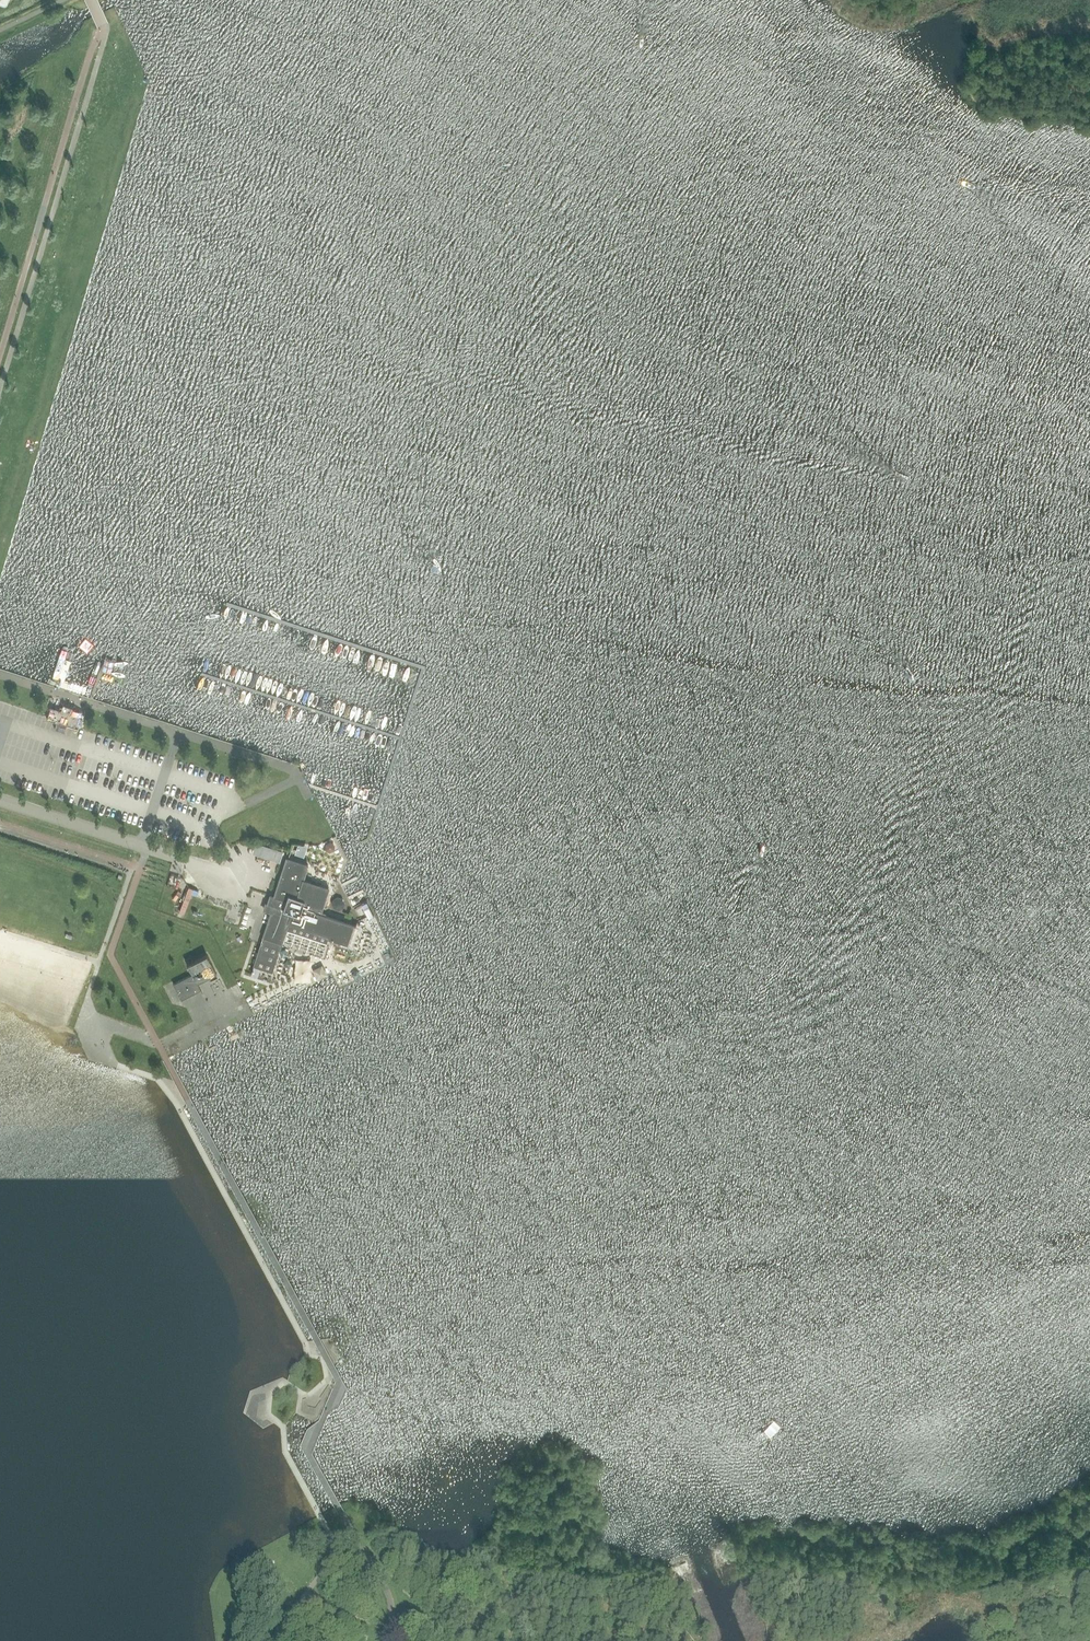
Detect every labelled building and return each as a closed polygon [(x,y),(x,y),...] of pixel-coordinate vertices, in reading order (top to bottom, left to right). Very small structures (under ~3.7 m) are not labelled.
[(63,722),(73,725),(71,732),(81,735),(83,729),(93,732),(97,719),(87,716),(89,710),(79,706),(77,713),(67,709),(63,722)] [(277,859),(279,851),(257,844),(255,851),(277,859)] [(303,879),(308,864),(287,858),(274,896),(270,895),(265,910),(271,912),(253,965),(273,971),(289,923),(328,936),(327,937),(347,944),(354,925),(356,925),(320,913),(329,887),(303,879)] [(175,873),(171,885),(181,888),(178,898),(186,901),(183,910),(192,912),(199,887),(183,883),(185,876),(175,873)] [(192,974),(173,984),(181,999),(201,989),(198,984),(216,974),(206,954),(187,964),(192,974)]
